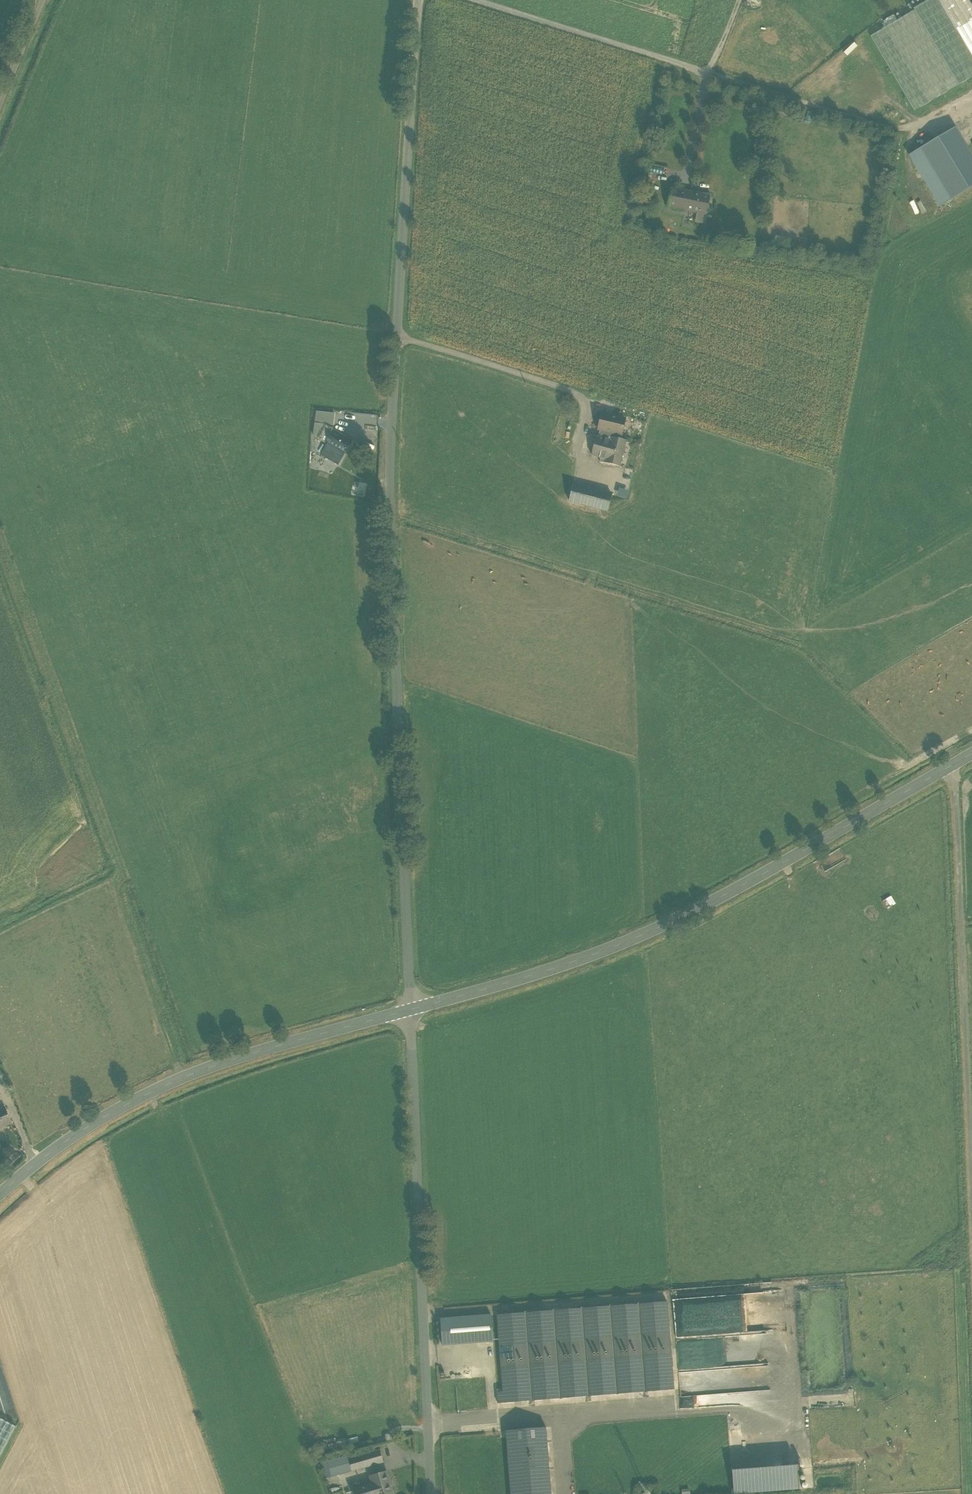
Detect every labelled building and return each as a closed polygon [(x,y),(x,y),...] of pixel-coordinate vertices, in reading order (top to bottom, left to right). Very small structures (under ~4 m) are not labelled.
[(939,0),(928,0),(913,9),(914,10),(958,85),(971,77),(971,57),(939,0)] [(968,0),(939,0),(971,57),(971,7),(968,0)] [(914,10),(870,36),(914,111),(958,85),(914,10)] [(955,128),(920,149),(951,200),(971,188),(971,157),(955,128)] [(699,194),(672,189),(668,208),(695,214),(699,194)] [(710,196),(699,194),(695,214),(697,214),(706,216),(710,196)] [(706,216),(697,214),(695,222),(705,224),(706,216)] [(334,414),(316,412),(314,420),(313,428),(312,437),(314,437),(319,439),(326,426),(332,430),(334,427),(334,414)] [(610,416),(602,414),(598,430),(600,430),(598,437),(596,437),(592,455),(601,458),(600,461),(620,466),(626,441),(620,439),(625,419),(616,417),(615,416),(611,415),(610,416)] [(326,426),(319,439),(326,443),(333,430),(332,430),(326,426)] [(352,441),(333,430),(326,443),(328,444),(322,455),(338,464),(344,454),(352,441)] [(367,483),(361,482),(359,496),(365,497),(367,483)] [(612,495),(573,485),(569,501),(608,511),(612,495)] [(617,488),(616,496),(626,497),(627,489),(617,488)] [(850,894),(858,890),(853,882),(845,886),(850,894)] [(13,1123),(6,1107),(0,1110),(0,1128),(13,1123)] [(667,1302),(495,1313),(500,1391),(495,1391),(496,1402),(645,1392),(644,1381),(666,1380),(665,1372),(672,1372),(667,1302)] [(491,1315),(440,1319),(442,1345),(493,1341),(491,1315)] [(16,1427),(0,1418),(0,1456),(16,1427)] [(546,1427),(505,1429),(508,1493),(550,1493),(546,1427)] [(786,1461),(786,1464),(793,1465),(793,1455),(774,1454),(773,1461),(786,1461)] [(332,1464),(325,1466),(328,1477),(335,1475),(332,1464)] [(796,1465),(730,1470),(731,1493),(798,1489),(796,1465)] [(370,1476),(373,1484),(375,1493),(392,1493),(393,1493),(387,1472),(370,1476)] [(354,1489),(355,1493),(375,1493),(373,1484),(354,1489)]
